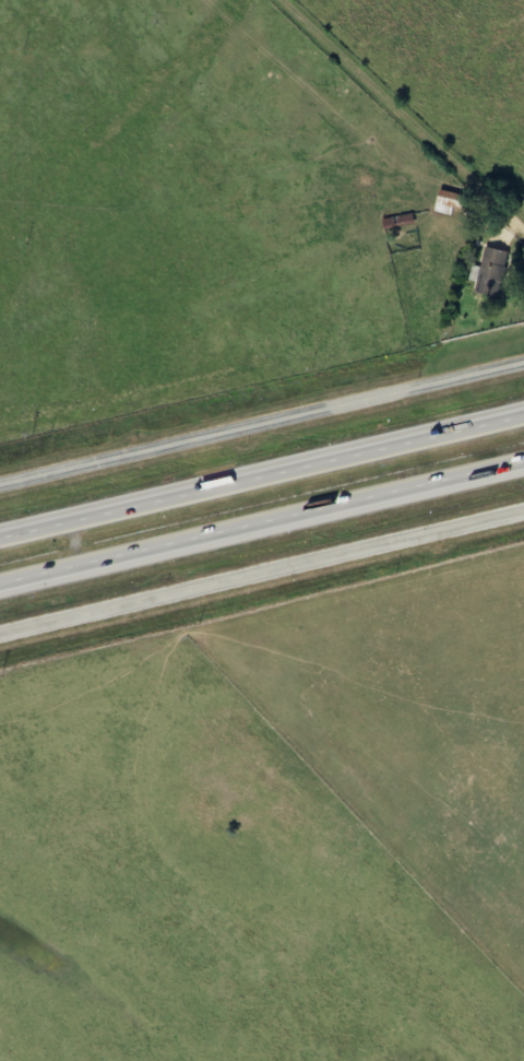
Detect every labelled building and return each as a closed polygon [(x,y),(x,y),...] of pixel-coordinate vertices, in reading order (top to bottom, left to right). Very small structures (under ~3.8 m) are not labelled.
[(455,205),(465,208),(468,199),(441,190),(434,212),(451,217),(455,205)] [(388,222),(390,230),(413,222),(410,214),(388,222)] [(475,294),(500,299),(508,253),(483,248),(477,283),(475,294)]
